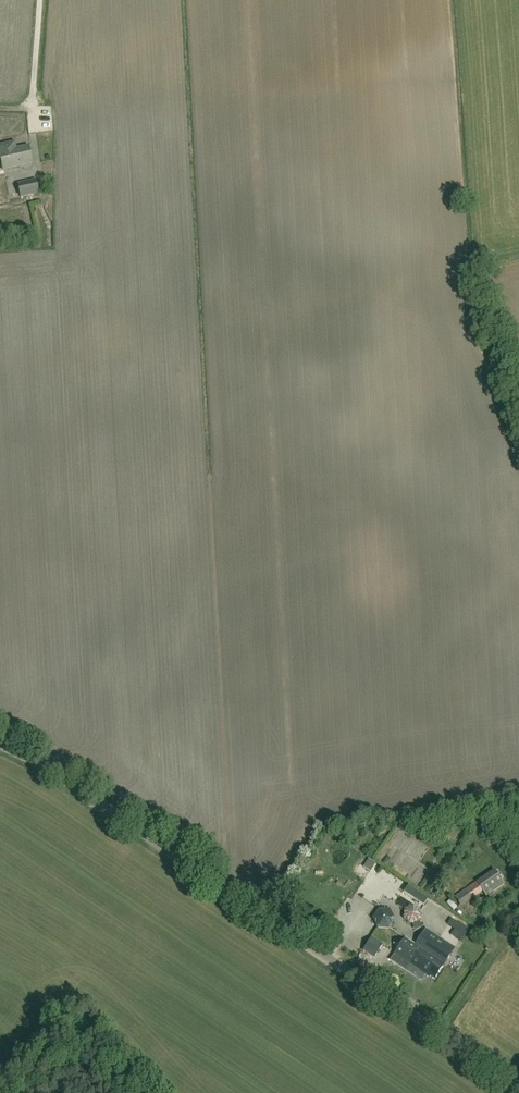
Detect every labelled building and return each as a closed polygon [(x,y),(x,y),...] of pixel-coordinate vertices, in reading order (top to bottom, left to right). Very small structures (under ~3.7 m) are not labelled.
[(3,171),(32,164),(28,147),(11,150),(10,144),(0,146),(0,159),(3,171)] [(17,184),(20,198),(39,194),(36,180),(17,184)] [(370,872),(375,864),(368,860),(363,868),(370,872)] [(495,870),(454,897),(461,906),(483,892),(486,897),(504,885),(495,870)] [(430,882),(425,890),(429,893),(434,885),(430,882)] [(450,900),(447,904),(453,911),(457,908),(450,900)] [(404,910),(403,919),(411,926),(420,921),(421,911),(413,906),(404,910)] [(372,918),(377,928),(388,929),(395,919),(390,909),(379,908),(372,918)] [(464,922),(458,930),(467,938),(473,929),(464,922)] [(420,949),(405,971),(421,981),(425,975),(429,978),(430,977),(434,980),(444,965),(453,951),(424,932),(416,945),(415,946),(420,949)] [(374,958),(382,945),(371,938),(363,950),(374,958)] [(415,946),(416,945),(405,938),(390,961),(405,971),(420,949),(415,946)]
